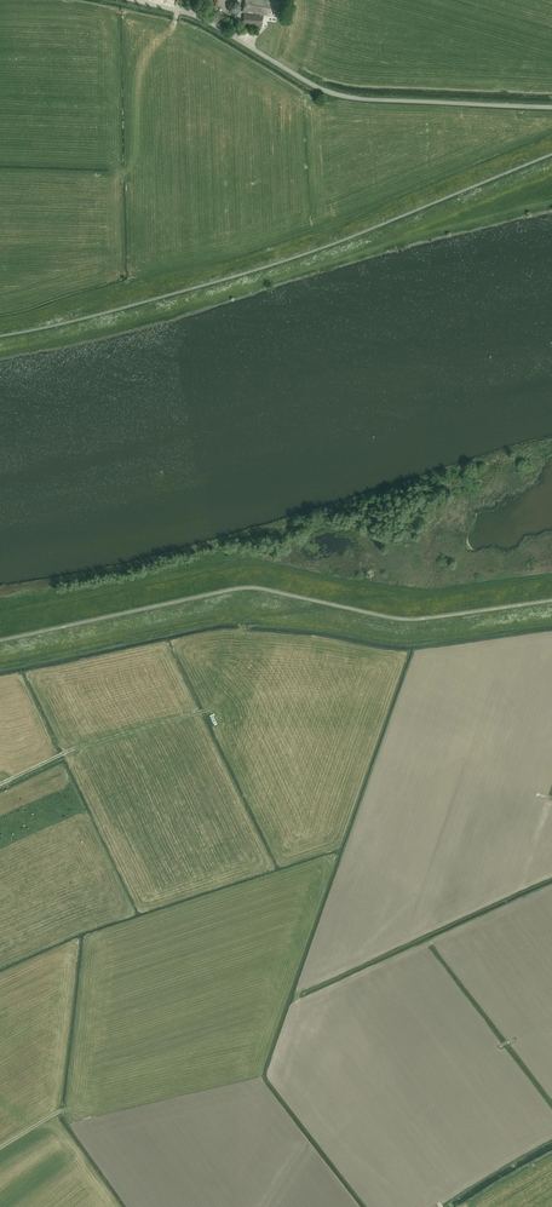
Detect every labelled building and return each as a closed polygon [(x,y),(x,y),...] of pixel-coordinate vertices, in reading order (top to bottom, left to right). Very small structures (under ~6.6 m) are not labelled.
[(244,12),(279,17),(282,1),(273,0),(245,0),(244,12)] [(240,4),(232,8),(235,13),(243,9),(240,4)] [(263,16),(244,14),(243,24),(262,26),(263,16)]
